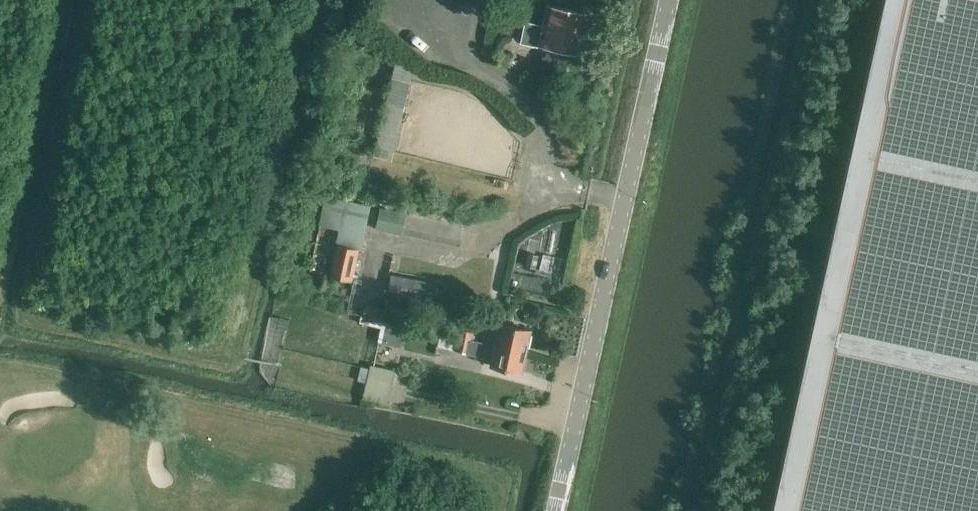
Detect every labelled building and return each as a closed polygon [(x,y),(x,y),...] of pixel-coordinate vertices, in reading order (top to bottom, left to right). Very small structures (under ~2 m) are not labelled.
[(977,366),(977,0),(882,0),(810,329),(977,366)] [(521,43),(538,46),(580,54),(590,12),(547,3),(543,24),(526,20),(521,43)] [(410,81),(392,77),(374,156),(388,159),(390,150),(394,151),(410,81)] [(353,281),(360,248),(362,248),(371,205),(325,196),(319,225),(339,229),(336,243),(337,243),(330,276),(353,281)] [(381,208),(376,229),(401,235),(406,213),(381,208)] [(439,284),(392,275),(391,282),(388,294),(435,303),(439,284)] [(401,346),(406,325),(388,320),(382,342),(401,346)] [(483,341),(526,351),(531,330),(500,323),(497,332),(486,330),(483,341)] [(810,329),(770,510),(977,510),(977,366),(810,329)] [(522,372),(526,351),(483,341),(474,339),(458,335),(442,331),(438,346),(454,350),(491,359),(490,364),(522,372)]
